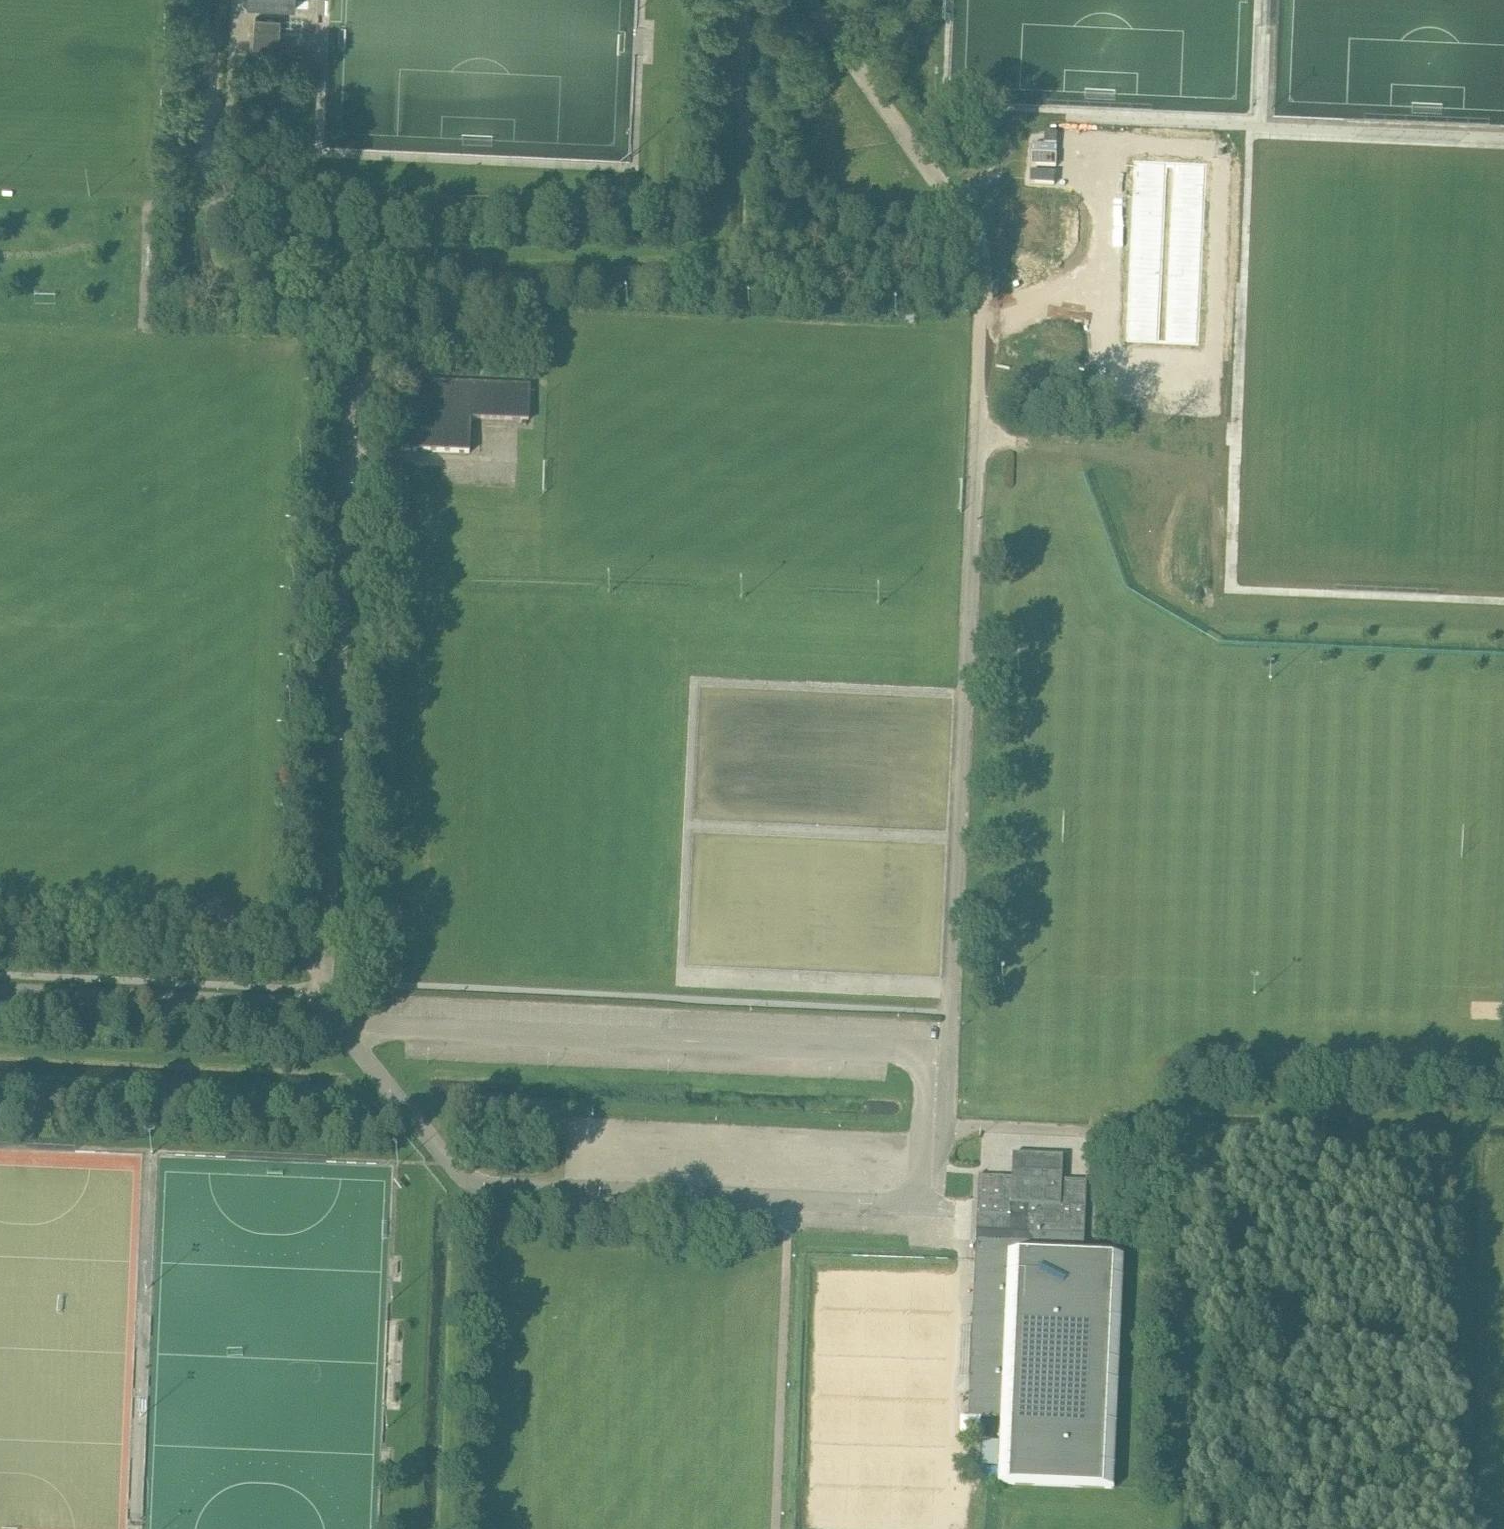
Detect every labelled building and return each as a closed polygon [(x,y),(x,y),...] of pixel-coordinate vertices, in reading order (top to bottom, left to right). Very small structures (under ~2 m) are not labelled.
[(282,62),(283,22),(258,21),(256,61),(282,62)] [(1130,205),(1125,305),(1137,305),(1135,348),(1207,351),(1215,173),(1143,170),(1141,206),(1130,205)] [(395,329),(395,341),(407,341),(407,329),(395,329)] [(411,451),(467,453),(471,453),(472,419),(474,381),(416,379),(411,451)] [(472,419),(529,421),(531,384),(474,381),(472,419)] [(1013,1154),(1012,1177),(1010,1201),(1061,1204),(1062,1180),(1063,1156),(1013,1154)] [(979,1174),(977,1220),(976,1229),(1084,1234),(1087,1179),(1085,1179),(1085,1181),(1062,1180),(1061,1204),(1010,1201),(1012,1177),(980,1176),(980,1174),(979,1174)] [(1001,1418),(998,1484),(1114,1489),(1124,1258),(1112,1258),(1112,1247),(1084,1245),(1084,1234),(976,1229),(968,1416),(1001,1418)] [(981,1422),(980,1438),(992,1439),(992,1423),(981,1422)]
